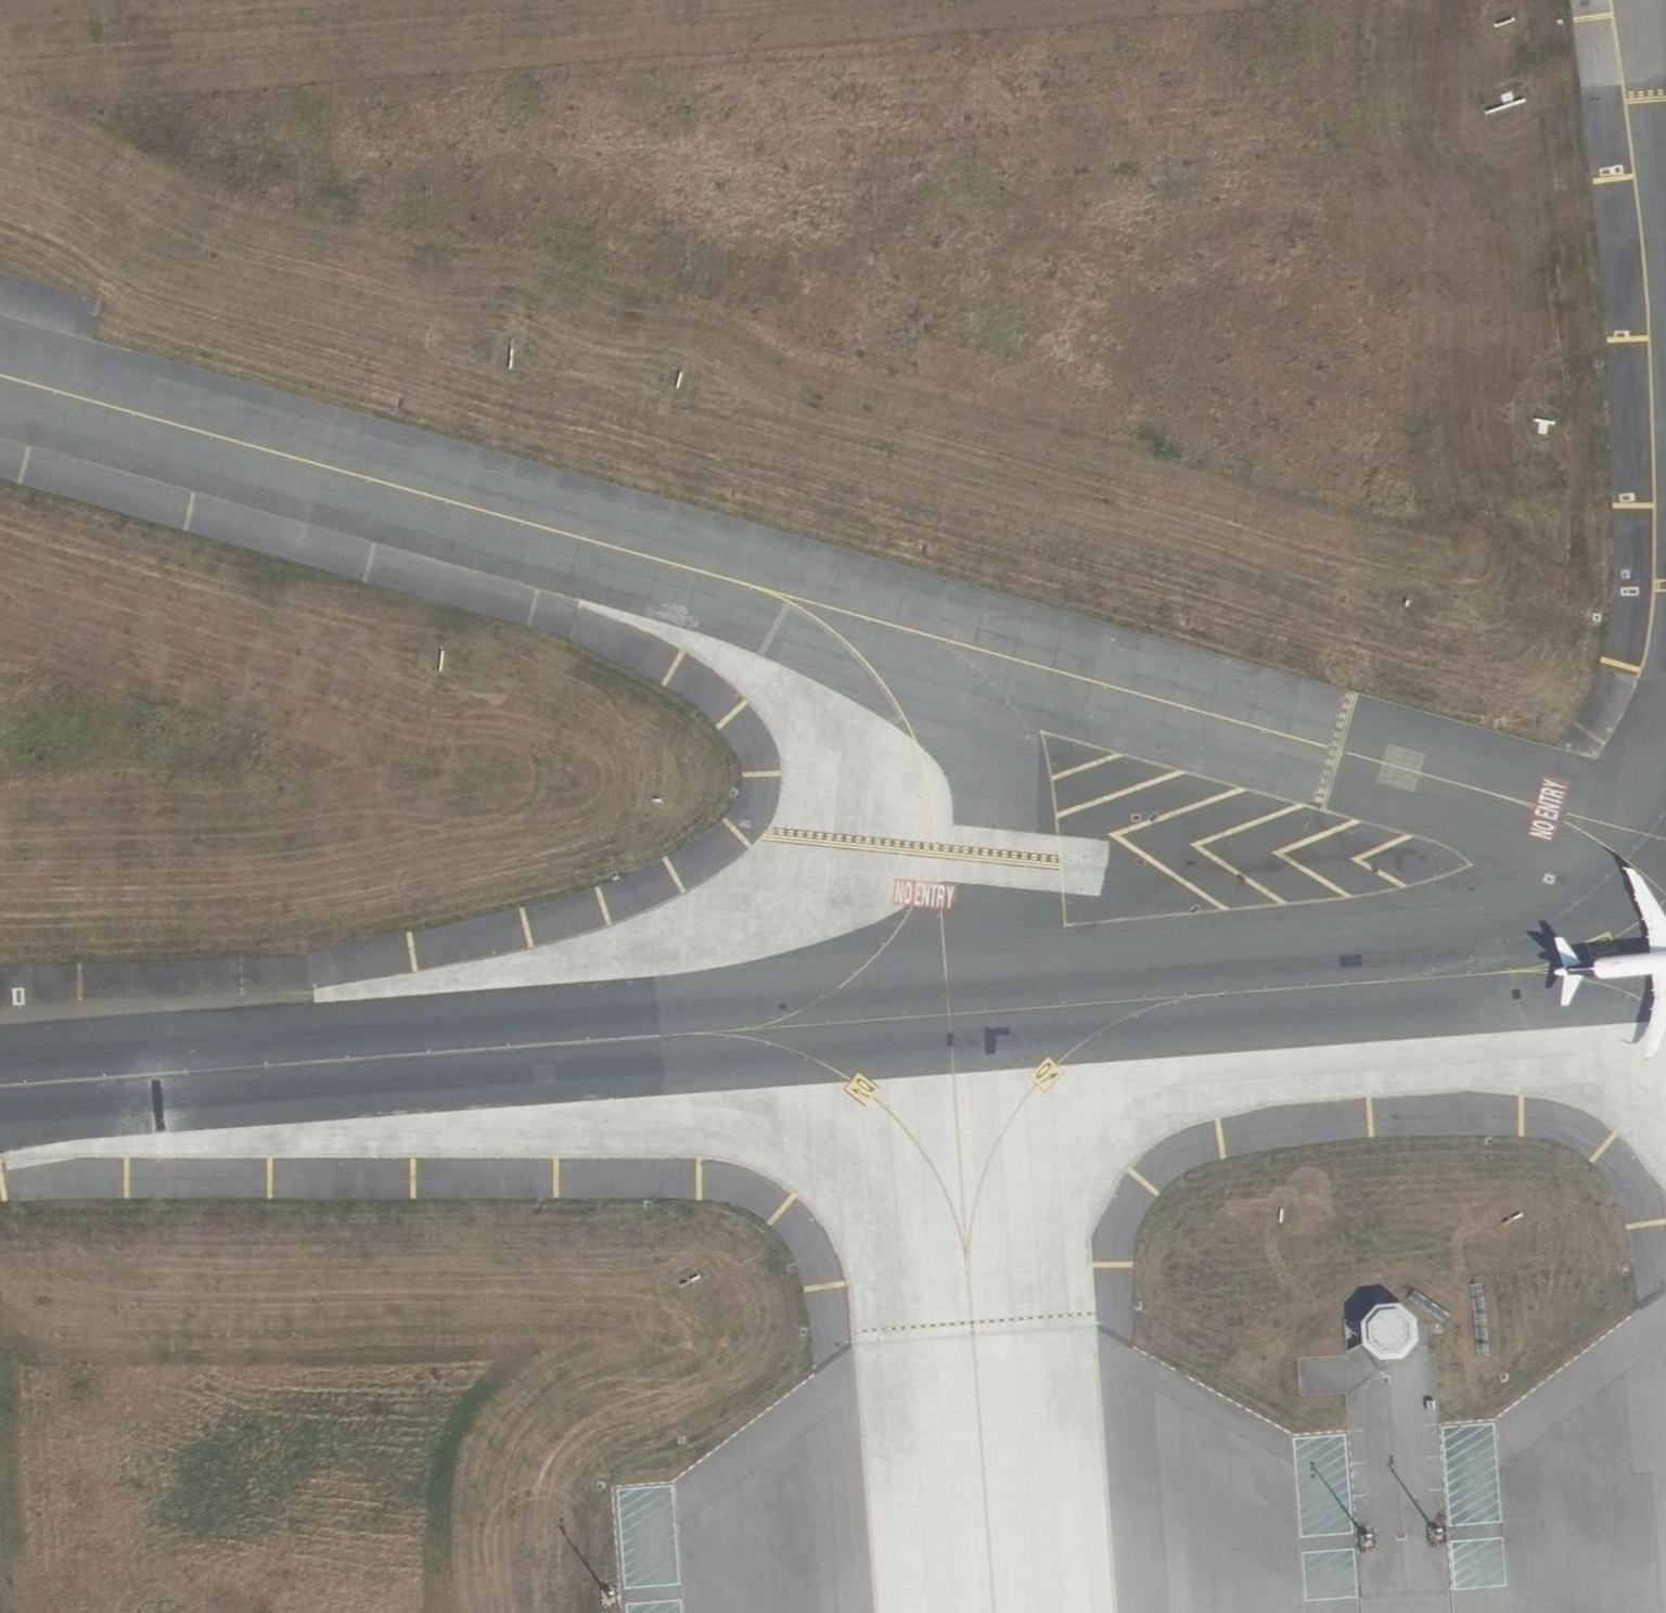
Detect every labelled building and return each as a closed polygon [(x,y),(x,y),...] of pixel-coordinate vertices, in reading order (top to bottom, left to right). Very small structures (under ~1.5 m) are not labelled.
[(1470,1332),(1458,1323),(1443,1321),(1434,1331),(1434,1347),(1444,1358),(1460,1358),(1470,1348),(1470,1332)]
